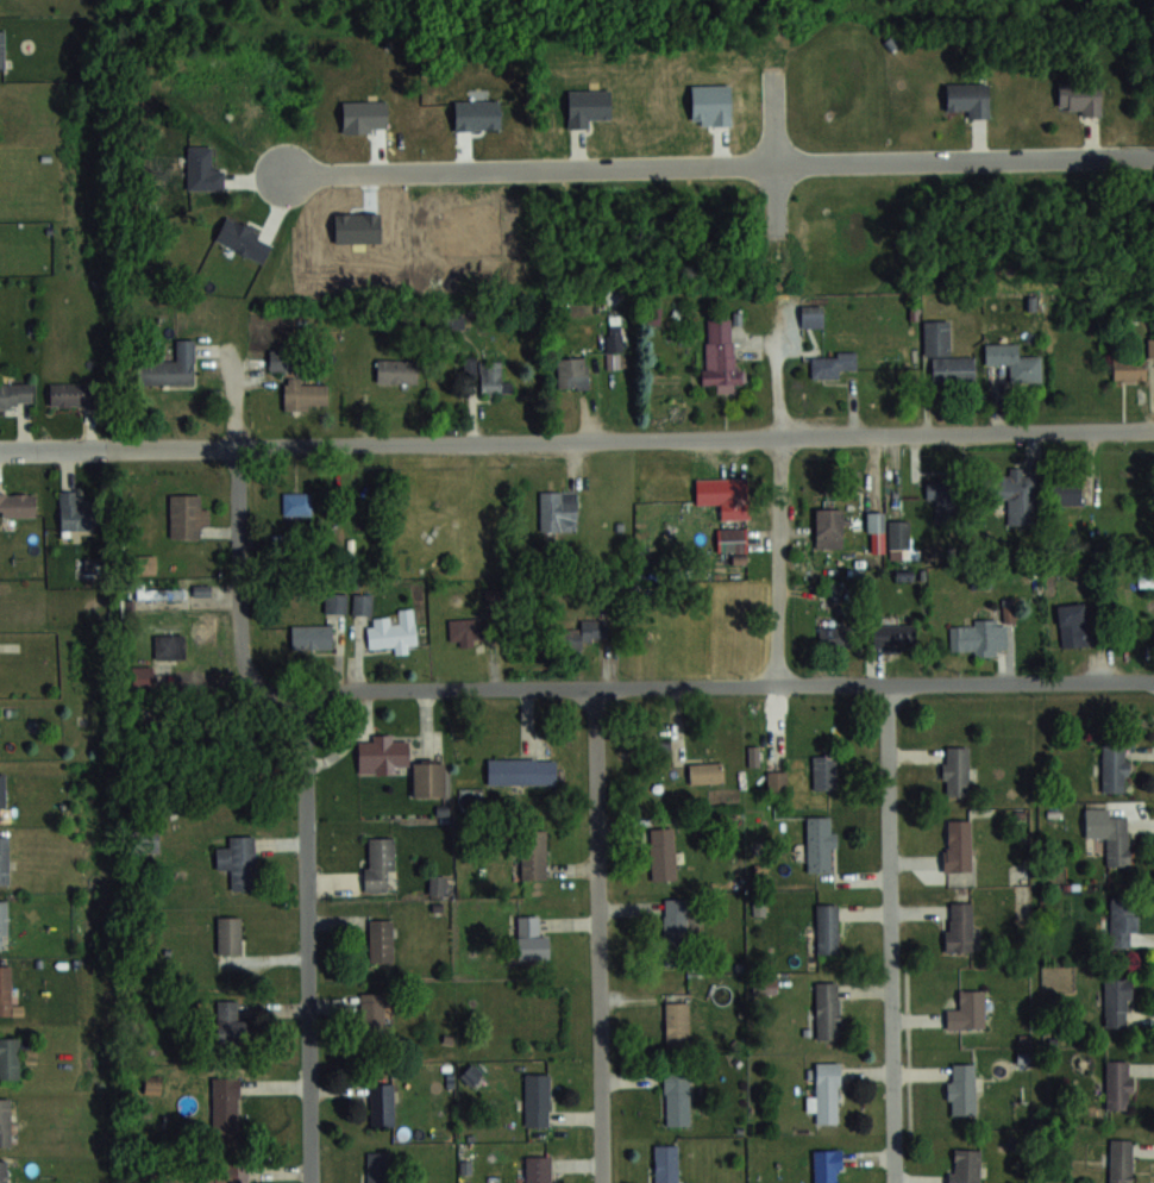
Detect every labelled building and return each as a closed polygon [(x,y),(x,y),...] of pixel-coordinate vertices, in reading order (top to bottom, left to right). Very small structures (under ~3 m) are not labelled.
[(989,83),(946,83),(946,110),(968,110),(968,118),(989,118),(989,83)] [(1100,83),(1058,83),(1058,113),(1100,113),(1100,83)] [(823,305),(801,305),(801,327),(823,327),(823,305)] [(623,315),(607,315),(607,350),(623,350),(623,315)] [(737,392),(734,318),(704,319),(706,384),(715,383),(716,393),(737,392)] [(975,383),(975,357),(950,357),(950,320),(924,320),(924,356),(932,356),(932,383),(975,383)] [(137,384),(194,384),(194,339),(176,339),(176,361),(137,361),(137,384)] [(1021,346),(986,345),(986,364),(1010,364),(1009,383),(1043,384),(1043,356),(1020,355),(1021,346)] [(270,352),(270,371),(293,371),(293,352),(270,352)] [(857,353),(812,353),(812,378),(840,378),(840,368),(857,368),(857,353)] [(558,357),(558,389),(589,389),(589,357),(558,357)] [(377,382),(418,382),(418,359),(377,359),(377,382)] [(511,394),(511,380),(502,380),(502,359),(465,359),(465,384),(481,384),(481,393),(511,394)] [(1147,382),(1147,361),(1113,361),(1113,382),(1147,382)] [(284,409),(328,409),(328,381),(284,381),(284,409)] [(31,382),(0,382),(0,407),(31,407),(31,382)] [(49,382),(49,406),(89,406),(89,382),(49,382)] [(1037,524),(1037,474),(995,474),(995,498),(1008,498),(1008,524),(1037,524)] [(696,480),(696,505),(743,505),(743,480),(696,480)] [(1081,504),(1081,482),(1049,482),(1049,504),(1081,504)] [(577,531),(577,490),(540,490),(540,531),(577,531)] [(59,529),(101,529),(101,503),(80,503),(80,491),(59,491),(59,529)] [(35,492),(0,492),(0,516),(35,516),(35,492)] [(282,492),(282,514),(312,514),(312,492),(282,492)] [(200,537),(200,525),(209,525),(209,509),(198,509),(198,494),(170,494),(170,537),(200,537)] [(816,549),(842,549),(842,509),(816,509),(816,549)] [(717,530),(717,550),(745,550),(745,530),(717,530)] [(136,599),(184,599),(184,588),(136,588),(136,599)] [(502,589),(485,590),(486,617),(449,618),(449,640),(504,638),(502,589)] [(325,612),(347,612),(347,590),(325,590),(325,612)] [(353,614),(371,614),(371,594),(354,593),(353,614)] [(1058,605),(1060,646),(1101,644),(1099,603),(1058,605)] [(413,608),(398,609),(399,618),(368,621),(371,648),(394,646),(395,654),(407,652),(407,645),(417,644),(413,608)] [(583,650),(583,641),(607,641),(607,620),(581,620),(581,629),(561,629),(561,650),(583,650)] [(975,624),(949,624),(950,651),(975,651),(975,653),(1006,653),(1006,620),(975,620),(975,624)] [(292,648),(332,648),(332,625),(292,625),(292,648)] [(873,648),(915,648),(915,625),(873,625),(873,648)] [(852,626),(819,626),(819,647),(852,647),(852,626)] [(155,658),(184,658),(184,634),(155,634),(155,658)] [(152,666),(133,666),(133,685),(152,685),(152,666)] [(358,774),(409,772),(408,742),(392,742),(392,735),(372,735),(372,742),(357,742),(358,774)] [(672,756),(665,735),(648,740),(655,761),(672,756)] [(1127,744),(1102,744),(1102,792),(1127,792),(1127,744)] [(968,746),(943,746),(943,796),(968,796),(968,746)] [(813,789),(836,789),(836,755),(813,755),(813,789)] [(487,783),(557,783),(557,758),(487,758),(487,783)] [(689,764),(689,784),(724,783),(724,763),(689,764)] [(413,798),(446,798),(446,764),(413,764),(413,798)] [(768,787),(785,787),(785,771),(768,771),(768,787)] [(807,872),(833,872),(833,815),(807,815),(807,872)] [(1129,816),(1106,816),(1106,866),(1129,866),(1129,816)] [(943,819),(943,870),(971,870),(971,819),(943,819)] [(651,828),(652,880),(674,879),(673,827),(651,828)] [(522,878),(546,878),(546,829),(522,829),(522,878)] [(0,835),(0,884),(9,884),(9,835),(0,835)] [(255,889),(255,835),(229,836),(229,847),(217,847),(217,870),(231,869),(231,889),(255,889)] [(366,892),(392,892),(392,838),(366,838),(366,892)] [(664,899),(664,963),(686,963),(686,899),(664,899)] [(1110,946),(1136,946),(1136,900),(1110,900),(1110,946)] [(817,953),(838,953),(838,903),(817,903),(817,953)] [(973,903),(946,903),(946,951),(973,951),(973,903)] [(549,934),(540,934),(540,914),(518,914),(518,959),(549,959),(549,934)] [(217,954),(241,954),(241,917),(217,917),(217,954)] [(392,962),(392,919),(369,919),(369,962),(392,962)] [(11,1015),(11,965),(0,965),(0,1015),(11,1015)] [(1105,1026),(1130,1026),(1130,978),(1105,978),(1105,1026)] [(816,981),(816,1039),(839,1039),(839,981),(816,981)] [(984,990),(959,990),(959,1007),(946,1007),(946,1028),(984,1028),(984,990)] [(362,993),(362,1034),(386,1034),(386,993),(362,993)] [(239,1000),(217,1000),(217,1041),(239,1041),(239,1000)] [(666,1001),(666,1045),(689,1045),(689,1001),(666,1001)] [(0,1037),(0,1078),(19,1078),(19,1037),(0,1037)] [(1106,1109),(1130,1109),(1130,1060),(1106,1060),(1106,1109)] [(816,1124),(839,1124),(839,1062),(816,1061),(816,1097),(808,1097),(808,1110),(816,1110),(816,1124)] [(975,1063),(948,1063),(948,1114),(975,1114),(975,1063)] [(525,1125),(550,1125),(550,1072),(525,1072),(525,1125)] [(689,1125),(689,1072),(665,1072),(665,1125),(689,1125)] [(212,1077),(212,1119),(239,1119),(239,1077),(212,1077)] [(371,1125),(394,1125),(394,1082),(371,1082),(371,1125)] [(11,1097),(0,1097),(0,1145),(11,1145),(11,1097)] [(1132,1138),(1109,1138),(1109,1182),(1132,1182),(1132,1138)] [(655,1143),(654,1182),(678,1182),(678,1144),(655,1143)] [(840,1148),(814,1148),(814,1182),(840,1182),(840,1148)] [(950,1148),(950,1182),(980,1182),(980,1148),(950,1148)] [(389,1151),(368,1151),(368,1182),(389,1182),(389,1151)] [(526,1156),(526,1182),(550,1182),(550,1156),(526,1156)] [(248,1163),(204,1163),(204,1182),(248,1182),(248,1163)]
